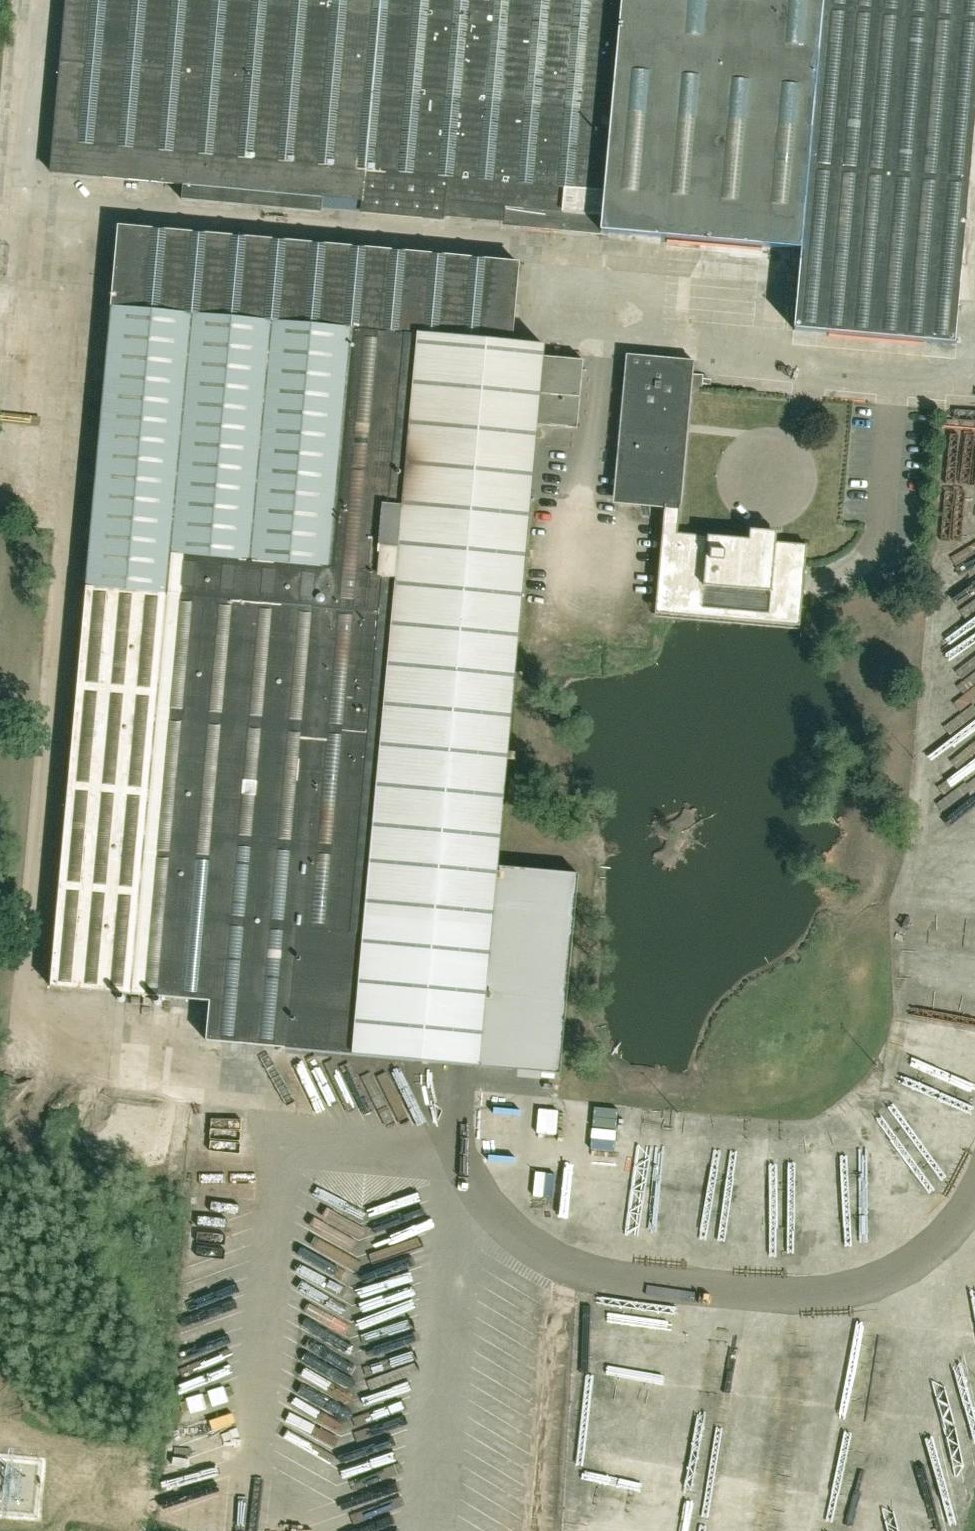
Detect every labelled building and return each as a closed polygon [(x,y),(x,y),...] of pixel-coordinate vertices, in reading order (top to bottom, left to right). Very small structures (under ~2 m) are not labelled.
[(955,344),(974,127),(974,0),(68,0),(53,172),(183,184),(182,199),(321,212),(322,197),(363,201),(362,212),(442,219),(443,214),(502,220),(504,205),(523,207),(521,226),(562,229),(563,211),(603,214),(601,232),(802,250),(795,330),(955,344)] [(499,867),(539,425),(576,429),(582,362),(546,359),(547,344),(514,341),(521,262),(119,225),(51,986),(211,1001),(208,1041),(287,1048),(287,1049),(481,1066),(561,1073),(578,875),(499,867)] [(801,618),(808,545),(776,542),(777,533),(751,531),(750,539),(676,533),(678,505),(677,504),(689,373),(692,374),(694,360),(628,354),(627,368),(630,368),(618,499),(665,504),(656,605),(801,618)] [(961,864),(961,891),(974,891),(974,863),(961,864)]
